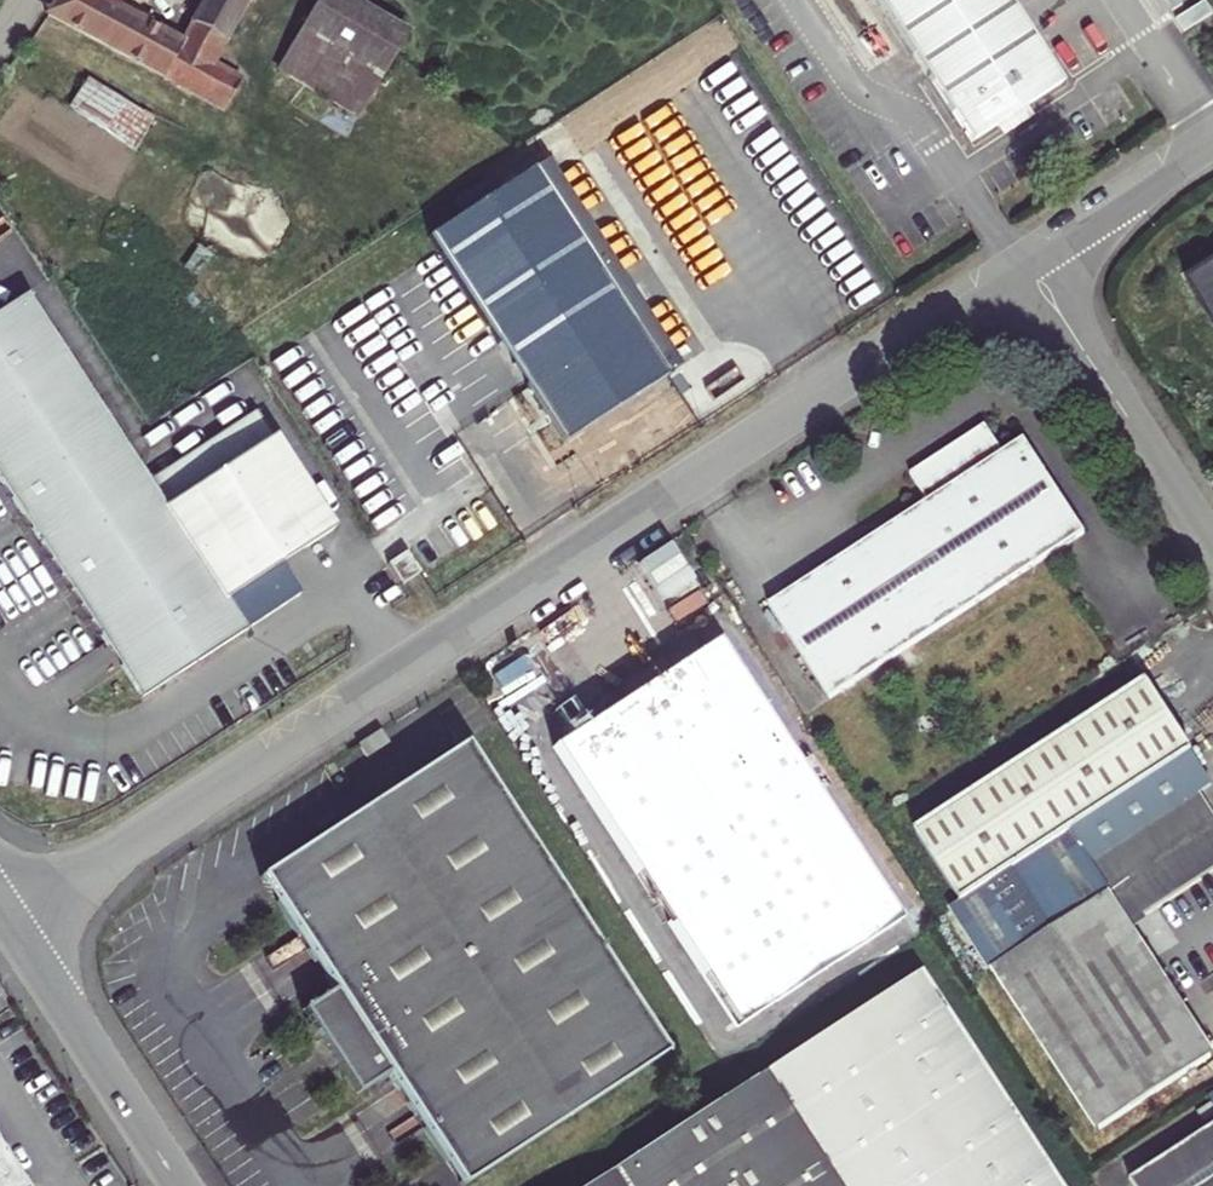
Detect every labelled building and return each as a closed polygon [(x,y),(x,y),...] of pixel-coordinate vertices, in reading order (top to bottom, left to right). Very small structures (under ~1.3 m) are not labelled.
[(208,125),(227,94),(193,76),(240,0),(49,0),(35,22),(208,125)] [(964,150),(1050,90),(992,0),(863,0),(964,150)] [(312,6),(249,107),(329,157),(389,54),(312,6)] [(76,95),(60,121),(120,158),(135,131),(76,95)] [(539,171),(419,249),(552,455),(672,376),(539,171)] [(1181,295),(1212,343),(1212,275),(1181,295)] [(0,313),(0,518),(122,710),(228,642),(208,612),(321,537),(245,418),(132,492),(13,305),(0,313)] [(756,617),(815,706),(1072,543),(1009,449),(990,464),(974,436),(899,484),(917,515),(756,617)] [(394,560),(376,572),(390,593),(407,581),(394,560)] [(540,755),(719,1035),(886,930),(701,649),(540,755)] [(1085,1139),(1200,1070),(1115,935),(1212,872),(1212,842),(1187,800),(1077,870),(1096,899),(1044,934),(1005,876),(1174,762),(1134,693),(906,840),(947,910),(976,897),(1014,956),(979,978),(1085,1139)] [(443,1185),(472,1185),(656,1066),(456,754),(247,886),(321,999),(290,1020),(343,1106),(377,1085),(443,1185)] [(908,980),(593,1185),(1041,1185),(908,980)] [(1130,1181),(1133,1185),(1212,1185),(1212,1127),(1130,1181)] [(0,1129),(0,1185),(35,1185),(0,1129)]
